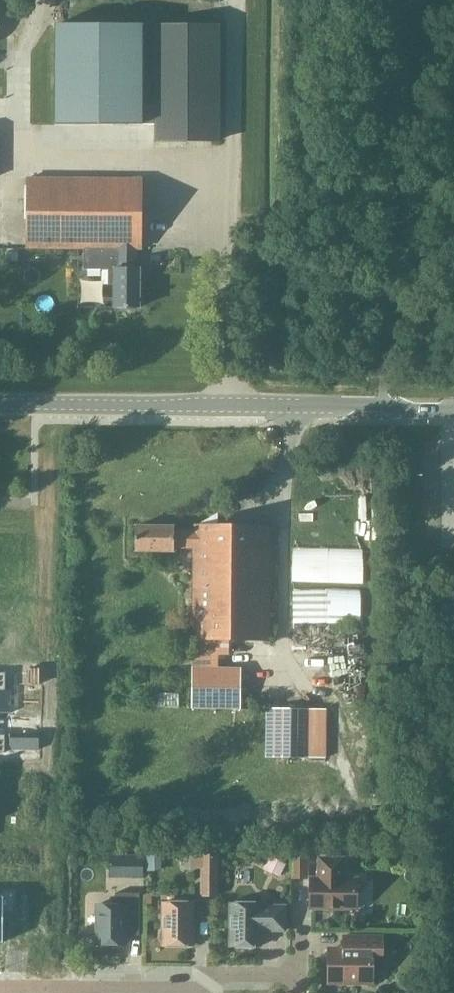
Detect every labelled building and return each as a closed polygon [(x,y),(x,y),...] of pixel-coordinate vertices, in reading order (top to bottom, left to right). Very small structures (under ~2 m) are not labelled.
[(154,127),(154,142),(220,142),(220,24),(154,24),(154,108),(154,127)] [(55,26),(55,127),(154,127),(154,108),(141,108),(141,26),(55,26)] [(27,178),(27,248),(83,248),(83,269),(107,270),(107,284),(114,285),(114,307),(139,307),(139,268),(135,268),(136,248),(140,248),(141,179),(27,178)] [(135,527),(135,551),(174,552),(174,548),(194,548),(193,639),(268,640),(269,526),(194,526),(194,531),(174,530),(174,527),(135,527)] [(191,668),(191,708),(240,708),(241,668),(191,668)] [(266,708),(265,757),(307,757),(308,708),(266,708)] [(292,854),(291,878),(303,878),(303,866),(307,866),(308,854),(292,854)] [(189,855),(189,868),(201,868),(201,895),(217,895),(217,855),(201,855),(189,855)] [(310,878),(310,908),(356,909),(356,878),(343,878),(343,858),(319,858),(319,878),(310,878)] [(2,942),(2,913),(15,913),(15,890),(2,890),(2,892),(0,892),(0,942),(2,942)] [(90,943),(90,944),(125,944),(125,919),(139,919),(139,893),(115,892),(115,904),(96,904),(96,943),(90,943)] [(160,931),(160,939),(162,941),(162,945),(192,945),(193,903),(162,903),(162,929),(160,931)] [(230,903),(229,945),(239,945),(241,948),(248,948),(251,945),(260,946),(260,930),(284,930),(284,906),(260,906),(260,903),(230,903)] [(328,949),(327,981),(372,982),(372,962),(382,962),(382,936),(343,936),(343,949),(328,949)]
